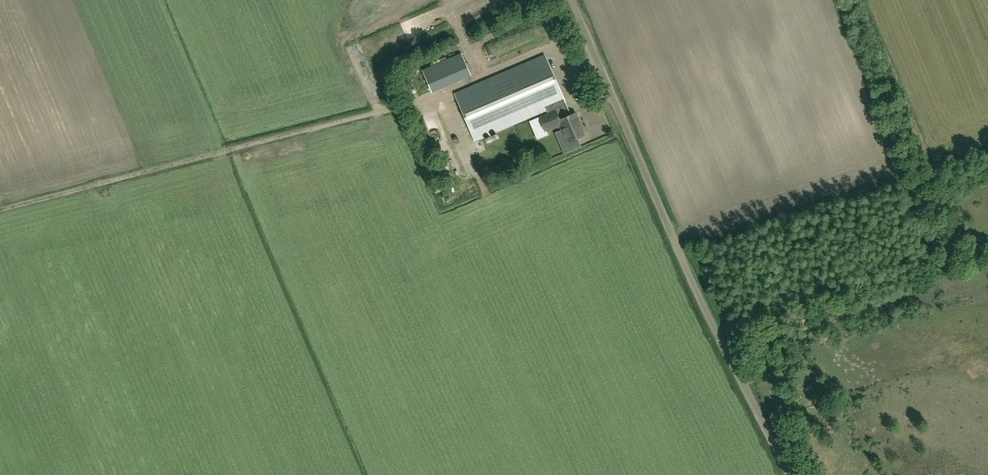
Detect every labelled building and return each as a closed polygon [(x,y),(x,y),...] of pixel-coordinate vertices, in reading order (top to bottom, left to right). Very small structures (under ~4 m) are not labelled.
[(503,55),(514,51),(511,42),(500,46),(503,55)] [(488,52),(491,58),(502,53),(499,47),(488,52)] [(432,92),(470,75),(461,52),(422,68),(432,92)] [(570,115),(564,102),(565,102),(545,55),(455,94),(475,141),(547,110),(548,113),(538,117),(545,133),(560,126),(562,130),(563,130),(569,142),(584,135),(579,123),(580,123),(576,113),(570,115)] [(450,169),(460,165),(457,159),(447,163),(450,169)] [(456,167),(452,169),(458,181),(462,179),(456,167)] [(397,253),(389,256),(394,266),(402,263),(397,253)]
